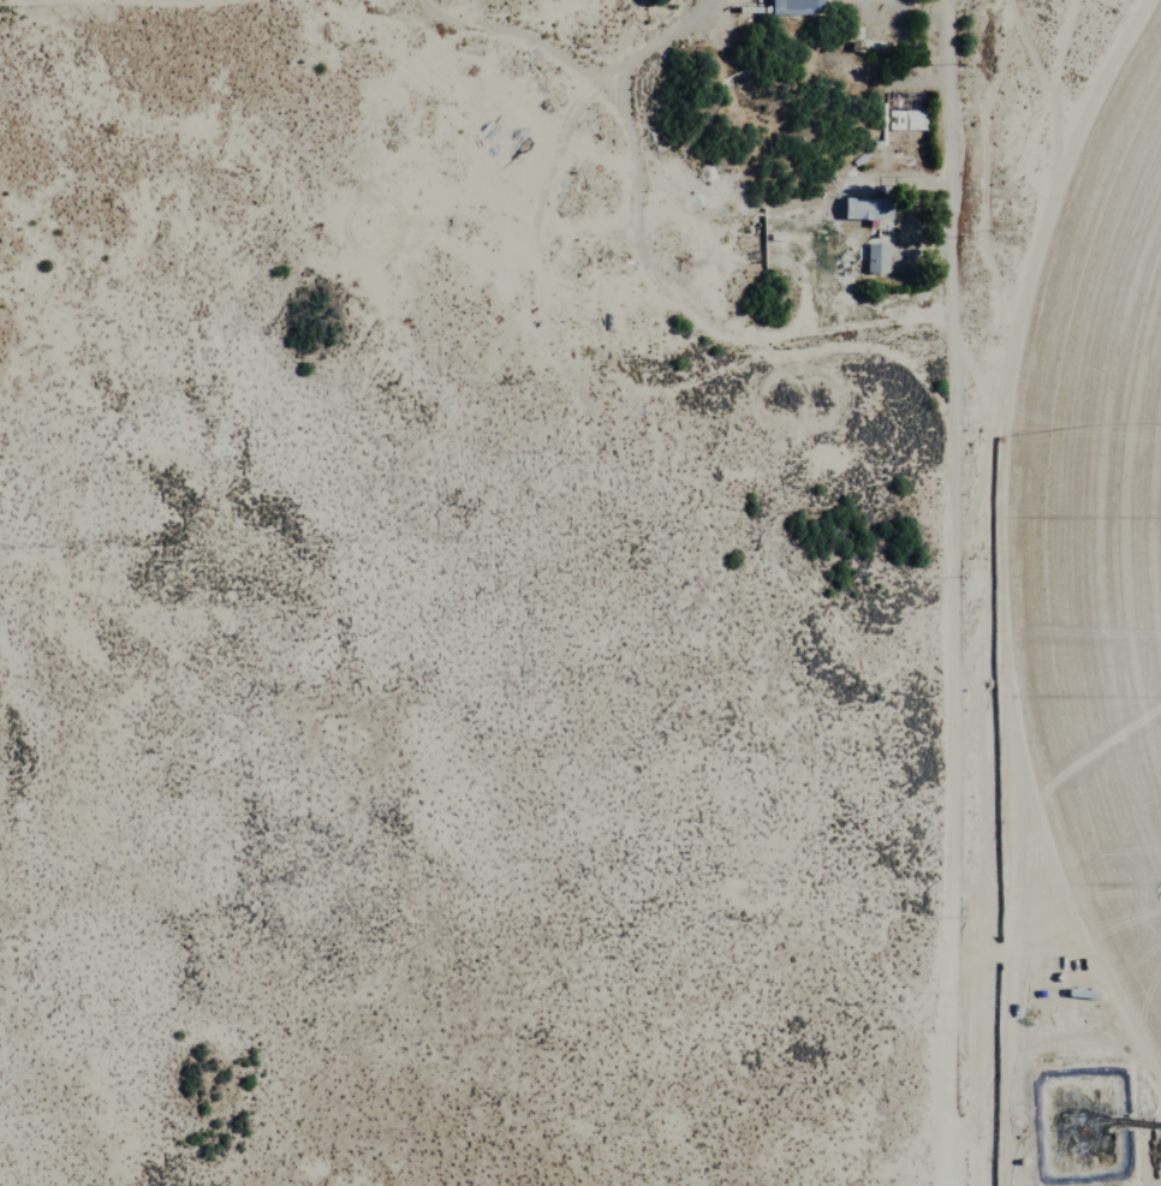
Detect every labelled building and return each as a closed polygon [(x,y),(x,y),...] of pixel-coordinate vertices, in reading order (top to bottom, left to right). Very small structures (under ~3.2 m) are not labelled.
[(769,13),(770,0),(819,0),(820,11),(769,13)] [(896,199),(846,198),(846,219),(895,220),(896,199)] [(869,273),(890,272),(889,243),(868,244),(869,273)]
